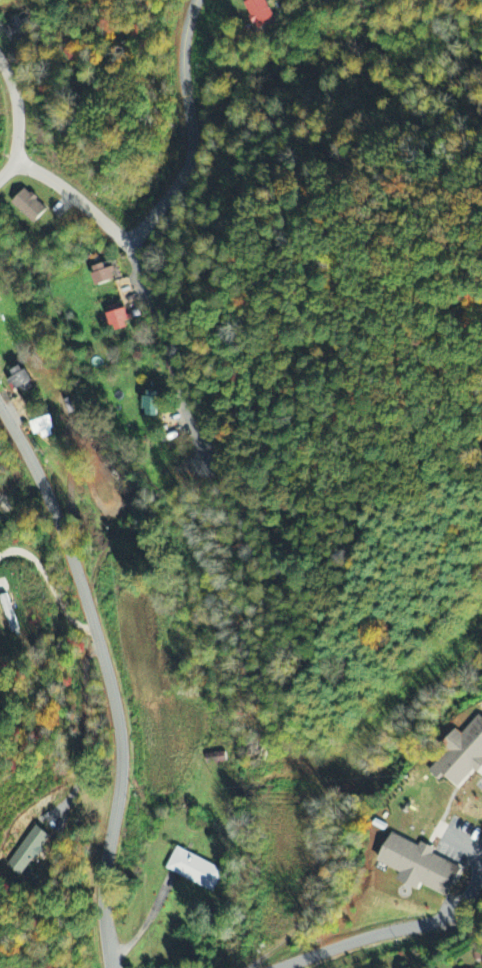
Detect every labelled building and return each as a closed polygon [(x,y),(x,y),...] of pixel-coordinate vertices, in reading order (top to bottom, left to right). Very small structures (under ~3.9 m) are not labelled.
[(263,0),(252,0),(242,6),(257,32),(275,22),(263,0)] [(34,225),(47,210),(24,189),(11,204),(34,225)] [(90,269),(96,287),(119,280),(115,266),(106,269),(104,265),(90,269)] [(125,311),(108,314),(112,333),(130,329),(125,311)] [(13,379),(7,381),(12,391),(19,388),(22,395),(34,390),(24,366),(10,372),(13,379)] [(158,392),(145,392),(145,418),(157,418),(158,392)] [(41,434),(43,441),(56,436),(50,417),(30,424),(34,436),(41,434)] [(472,771),(474,772),(481,763),(481,720),(478,717),(462,736),(458,733),(427,772),(440,782),(444,778),(457,789),(472,771)] [(49,839),(33,827),(5,867),(21,879),(49,839)] [(379,865),(402,874),(398,883),(419,891),(421,887),(450,899),(463,867),(419,849),(420,847),(391,835),(379,865)] [(165,871),(214,894),(224,872),(175,849),(165,871)]
